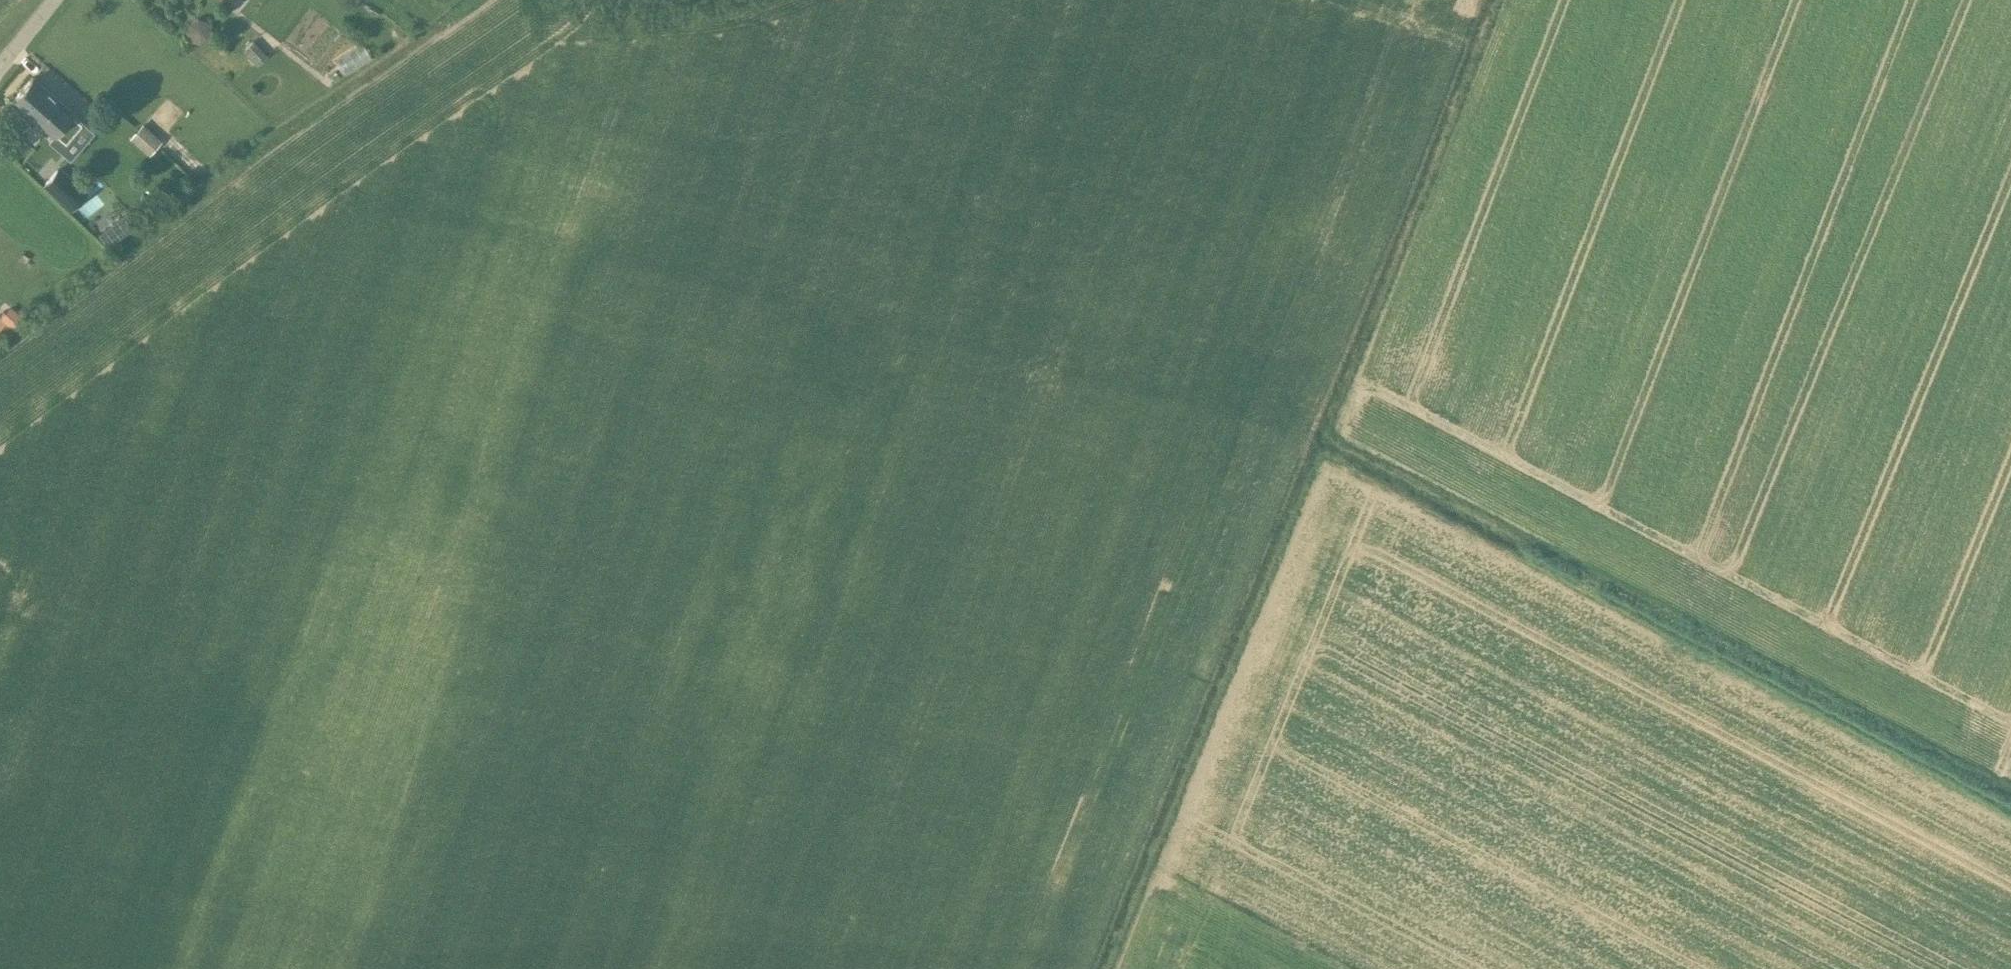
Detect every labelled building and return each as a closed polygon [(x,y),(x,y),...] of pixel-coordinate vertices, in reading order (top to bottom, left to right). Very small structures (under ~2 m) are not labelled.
[(187,27),(200,43),(216,30),(203,15),(187,27)] [(253,42),(244,49),(258,63),(266,56),(253,42)] [(72,112),(32,77),(13,100),(25,111),(23,116),(32,123),(37,121),(52,134),(53,134),(65,145),(84,123),(72,112)] [(146,120),(132,136),(152,154),(167,139),(146,120)] [(43,185),(72,210),(88,190),(59,165),(43,185)] [(22,316),(13,308),(3,321),(12,328),(22,316)]
